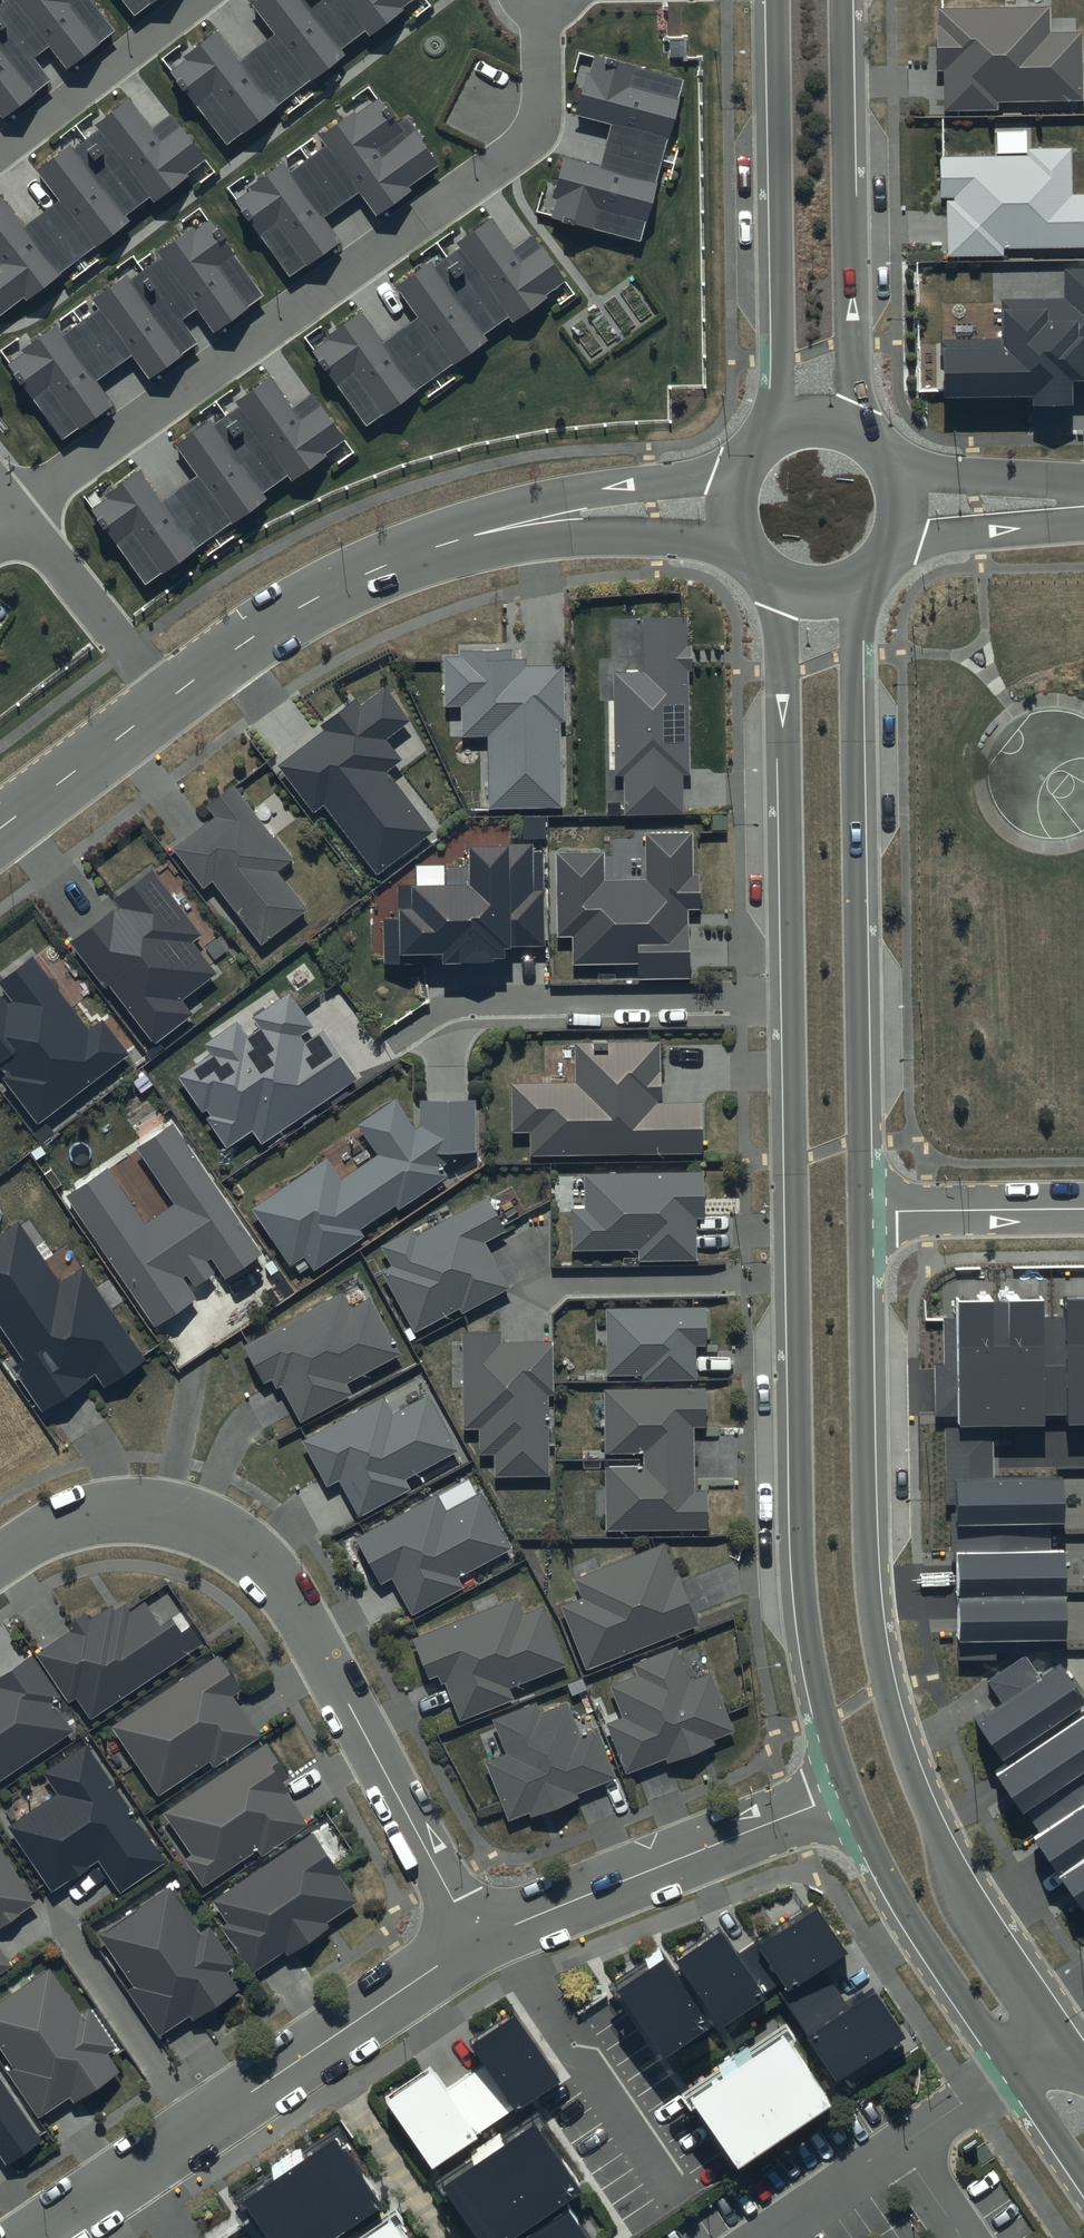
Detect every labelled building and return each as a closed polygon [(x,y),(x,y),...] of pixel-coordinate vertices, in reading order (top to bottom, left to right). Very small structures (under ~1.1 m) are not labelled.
[(93,0),(9,0),(0,7),(0,107),(3,112),(50,76),(33,54),(50,41),(68,64),(115,28),(93,0)] [(133,10),(146,0),(126,0),(133,10)] [(255,0),(279,31),(242,60),(217,27),(183,53),(187,58),(173,69),(227,139),(342,52),(335,43),(365,21),(372,29),(401,6),(397,2),(400,0),(255,0)] [(937,9),(938,70),(944,70),(945,110),(998,110),(998,102),(1083,101),(1083,97),(1083,31),(1052,32),(1052,7),(937,9)] [(684,77),(596,53),(581,111),(617,120),(604,168),(565,157),(550,213),(642,237),(684,77)] [(171,118),(154,131),(129,100),(101,122),(105,127),(75,150),(70,143),(39,167),(63,198),(27,226),(2,194),(0,196),(0,314),(127,218),(121,210),(151,188),(155,193),(202,158),(171,118)] [(397,128),(379,103),(359,117),(354,111),(323,133),(331,144),(291,172),(283,161),(250,184),(253,189),(239,199),(291,271),(338,238),(320,213),(359,185),(378,211),(411,188),(405,180),(434,160),(417,138),(423,134),(411,118),(397,128)] [(941,158),(942,197),(948,197),(949,258),(1006,257),(1006,249),(1083,248),(1083,195),(1072,195),(1071,150),(1029,150),(1029,156),(941,158)] [(563,279),(535,239),(512,255),(488,221),(461,240),(466,247),(433,270),(429,264),(400,284),(421,314),(383,340),(361,308),(326,332),(330,338),(317,347),(368,419),(486,337),(481,330),(509,310),(512,314),(563,279)] [(260,292),(212,224),(195,236),(190,230),(163,250),(167,256),(130,283),(126,277),(100,295),(104,301),(62,331),(57,323),(23,347),(29,355),(13,366),(64,437),(114,402),(96,377),(133,351),(150,374),(198,340),(181,315),(199,302),(215,324),(260,292)] [(1065,269),(1065,299),(1002,300),(1003,339),(943,340),(944,398),(1033,396),(1033,405),(1073,404),(1073,381),(1083,381),(1083,269),(1065,269)] [(291,412),(269,380),(241,400),(245,406),(214,427),(210,422),(180,442),(204,475),(162,504),(138,471),(108,491),(110,497),(95,507),(145,579),(266,496),(260,487),(289,467),(293,473),(322,453),(318,448),(338,434),(312,398),(291,412)] [(687,616),(642,617),(644,672),(615,673),(617,775),(623,775),(624,816),(684,814),(683,777),(691,777),(689,672),(693,672),(692,645),(687,646),(687,616)] [(461,658),(443,658),(444,708),(460,708),(460,739),(487,738),(488,811),(563,810),(561,723),(565,723),(564,665),(526,666),(526,660),(512,660),(511,650),(461,651),(461,658)] [(360,706),(354,699),(319,725),(323,730),(277,765),(313,812),(324,804),(377,874),(433,832),(388,772),(403,760),(387,739),(411,721),(385,687),(360,706)] [(291,860),(233,785),(204,807),(212,816),(171,848),(203,889),(213,882),(261,944),(305,911),(275,872),(291,860)] [(602,853),(557,854),(559,935),(574,934),(575,963),(639,961),(640,978),(690,976),(689,911),(701,911),(700,873),(694,874),(693,833),(647,834),(648,881),(603,882),(602,853)] [(533,846),(470,847),(471,886),(411,887),(412,910),(399,910),(400,955),(442,954),(442,964),(493,963),(493,959),(507,959),(507,948),(545,947),(543,853),(533,853),(533,846)] [(117,906),(69,942),(104,988),(109,984),(154,1043),(193,1014),(182,999),(216,973),(193,943),(201,937),(151,870),(112,900),(117,906)] [(32,958),(0,983),(0,984),(7,993),(0,998),(0,1068),(5,1075),(1,1078),(37,1125),(129,1055),(103,1021),(89,1032),(32,958)] [(315,1028),(289,991),(251,1017),(258,1028),(247,1036),(237,1022),(204,1045),(211,1056),(179,1078),(202,1112),(206,1109),(211,1117),(207,1120),(227,1149),(252,1132),(262,1146),(360,1079),(324,1028),(305,1041),(302,1036),(315,1028)] [(661,1041),(576,1043),(576,1083),(512,1084),(512,1132),(531,1132),(531,1157),(704,1154),(703,1103),(662,1103),(661,1041)] [(326,1158),(251,1210),(289,1267),(303,1256),(314,1271),(364,1237),(359,1231),(395,1206),(399,1211),(449,1177),(441,1167),(450,1162),(450,1154),(476,1152),(475,1100),(420,1101),(420,1126),(416,1129),(395,1099),(358,1124),(379,1155),(341,1181),(326,1158)] [(265,1255),(173,1121),(134,1148),(172,1204),(145,1222),(107,1167),(65,1196),(155,1327),(196,1299),(182,1278),(187,1274),(195,1287),(215,1274),(207,1262),(211,1260),(226,1281),(265,1255)] [(704,1171),(583,1173),(584,1208),(571,1209),(572,1251),(639,1249),(639,1261),(697,1260),(696,1218),(705,1218),(704,1171)] [(506,1231),(488,1197),(417,1235),(414,1229),(382,1246),(393,1266),(382,1272),(415,1332),(459,1308),(461,1313),(509,1288),(485,1242),(506,1231)] [(0,1235),(0,1326),(24,1362),(14,1369),(41,1409),(94,1374),(105,1390),(146,1361),(82,1267),(61,1282),(19,1222),(0,1235)] [(341,1293),(244,1346),(264,1383),(271,1380),(276,1389),(281,1386),(301,1423),(353,1394),(348,1384),(402,1354),(371,1298),(350,1309),(341,1293)] [(1064,1297),(1064,1313),(1042,1313),(1042,1297),(956,1298),(956,1320),(945,1320),(945,1365),(935,1365),(936,1415),(959,1415),(959,1419),(1045,1418),(1045,1408),(1067,1408),(1067,1418),(1083,1418),(1083,1297),(1064,1297)] [(707,1308),(606,1309),(607,1376),(642,1375),(642,1380),(697,1380),(697,1346),(707,1346),(707,1308)] [(502,1331),(463,1331),(464,1429),(479,1429),(479,1456),(495,1456),(496,1477),(549,1476),(548,1396),(553,1396),(552,1341),(502,1341),(502,1331)] [(705,1389),(604,1390),(605,1454),(643,1453),(643,1466),(604,1466),(605,1532),(707,1530),(707,1491),(695,1492),(694,1428),(705,1428),(705,1389)] [(384,1397),(302,1441),(327,1488),(339,1481),(359,1518),(411,1490),(405,1480),(459,1451),(428,1394),(393,1413),(384,1397)] [(956,1563),(958,1661),(997,1661),(997,1651),(1052,1650),(1052,1641),(1065,1641),(1064,1549),(1052,1550),(1052,1525),(1064,1525),(1064,1478),(994,1479),(994,1427),(945,1427),(946,1506),(951,1506),(952,1563),(956,1563)] [(437,1495),(355,1539),(381,1586),(392,1579),(412,1615),(463,1588),(458,1577),(510,1550),(479,1493),(446,1511),(437,1495)] [(665,1542),(574,1579),(582,1598),(560,1607),(586,1671),(699,1625),(665,1542)] [(517,1596),(412,1638),(429,1679),(438,1675),(441,1684),(445,1683),(460,1721),(515,1699),(511,1689),(568,1666),(544,1606),(524,1614),(517,1596)] [(71,1630),(36,1655),(69,1704),(76,1699),(91,1720),(203,1644),(191,1626),(181,1632),(171,1619),(159,1627),(143,1603),(129,1613),(124,1605),(115,1611),(112,1607),(90,1622),(85,1614),(68,1625),(71,1630)] [(637,1675),(610,1686),(623,1717),(606,1724),(627,1774),(665,1758),(668,1764),(715,1745),(713,1740),(734,1732),(710,1673),(690,1682),(676,1647),(632,1665),(637,1675)] [(217,1655),(110,1727),(157,1797),(209,1761),(214,1768),(261,1736),(234,1696),(241,1691),(217,1655)] [(72,1732),(53,1705),(61,1700),(31,1656),(0,1677),(0,1781),(72,1732)] [(1060,1666),(1041,1679),(1026,1657),(989,1683),(1004,1705),(978,1722),(1007,1765),(997,1772),(1039,1834),(1033,1837),(1083,1912),(1083,1701),(1060,1666)] [(537,1701),(492,1720),(505,1753),(485,1762),(509,1821),(529,1812),(531,1817),(579,1798),(577,1795),(617,1779),(596,1727),(580,1734),(567,1703),(542,1713),(537,1701)] [(42,1773),(57,1794),(8,1827),(52,1891),(98,1860),(120,1893),(167,1861),(86,1743),(42,1773)] [(266,1743),(163,1814),(192,1855),(184,1861),(203,1888),(258,1850),(261,1856),(308,1824),(282,1787),(292,1780),(266,1743)] [(311,1833),(213,1901),(229,1924),(222,1929),(253,1973),(284,1951),(288,1957),(331,1928),(327,1923),(358,1901),(311,1833)] [(36,1902),(0,1851),(0,1927),(36,1902)] [(169,1886),(98,1935),(134,1987),(127,1991),(159,2037),(190,2016),(193,2021),(240,1989),(228,1973),(238,1966),(210,1926),(200,1932),(169,1886)] [(814,1903),(736,1955),(718,1928),(676,1956),(722,2025),(774,1990),(835,2081),(901,2036),(868,1987),(845,2003),(819,1964),(844,1948),(814,1903)] [(12,1965),(0,1949),(0,1974),(12,1965)] [(659,1950),(615,1980),(667,2056),(711,2026),(659,1950)] [(0,2002),(0,2050),(13,2069),(8,2072),(38,2118),(70,2096),(74,2102),(120,2072),(107,2053),(116,2047),(91,2009),(80,2016),(49,1969),(0,2002)] [(430,2067),(384,2098),(429,2164),(557,2078),(511,2010),(466,2041),(482,2064),(445,2089),(430,2067)] [(780,2027),(690,2088),(736,2156),(827,2095),(780,2027)] [(6,2164),(42,2140),(0,2078),(0,2156),(6,2164)] [(439,2178),(480,2237),(499,2237),(578,2184),(531,2116),(439,2178)] [(238,2192),(270,2237),(327,2237),(383,2200),(333,2127),(238,2192)] [(517,2237),(591,2237),(568,2204),(517,2237)] [(351,2237),(410,2237),(391,2211),(351,2237)]
